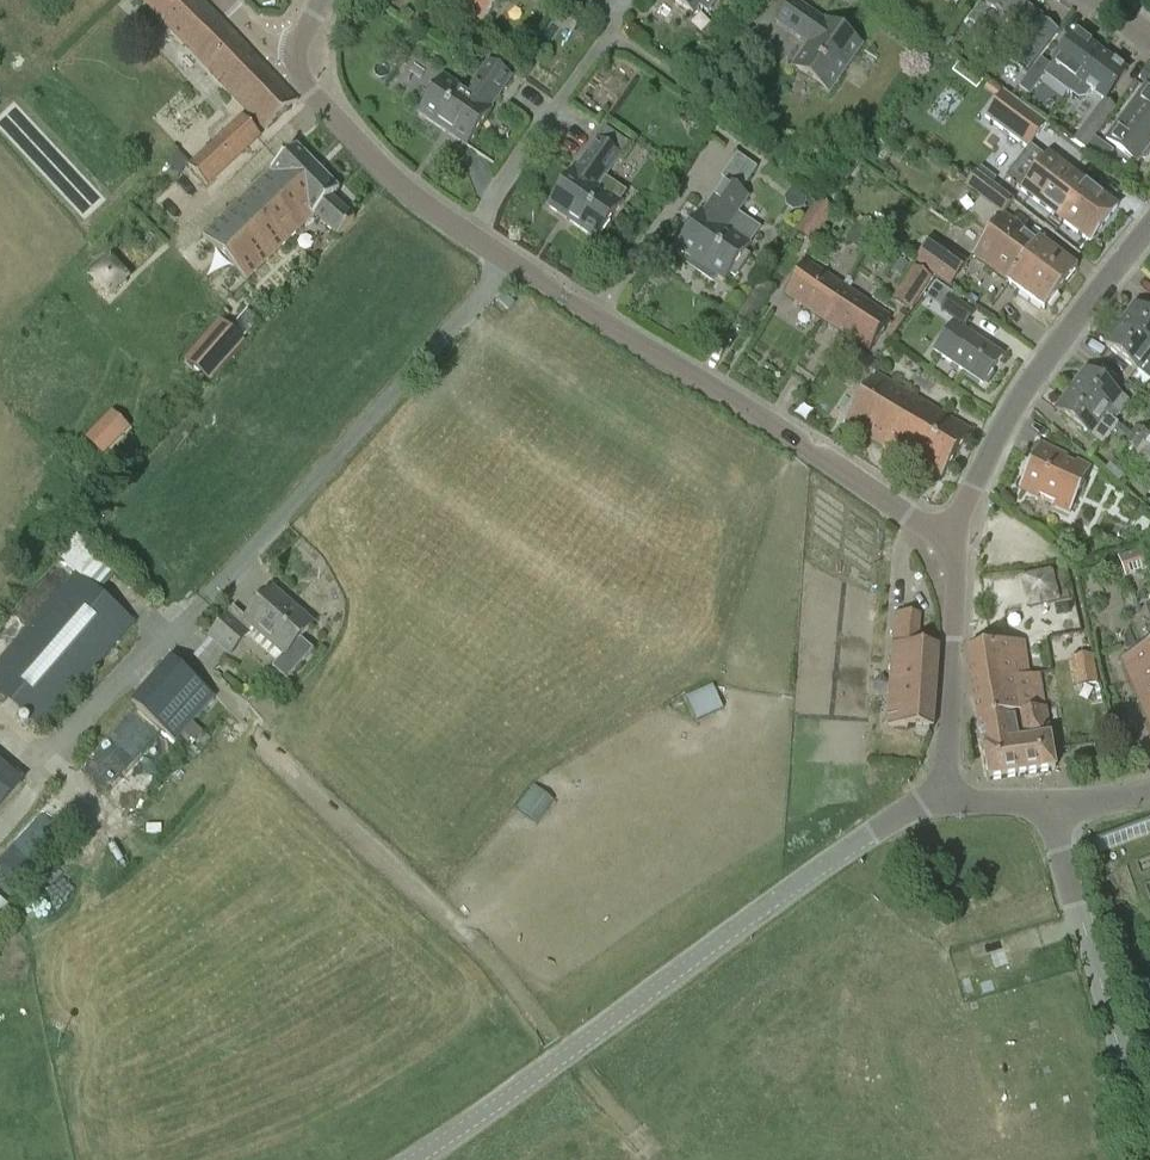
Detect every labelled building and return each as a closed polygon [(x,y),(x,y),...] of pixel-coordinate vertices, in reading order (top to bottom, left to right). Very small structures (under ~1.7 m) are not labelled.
[(296,101),(202,0),(142,0),(264,131),(296,101)] [(478,27),(497,0),(439,0),(478,27)] [(692,15),(697,7),(708,14),(718,0),(670,0),(692,15)] [(823,23),(791,0),(775,23),(807,46),(791,69),(827,94),(861,45),(824,20),(823,23)] [(1030,1),(1029,0),(993,0),(986,9),(980,5),(968,21),(978,29),(983,23),(1003,37),(1030,1)] [(1032,31),(1010,61),(1027,73),(1058,32),(1041,19),(1032,31)] [(1051,69),(1044,78),(1068,96),(1070,94),(1079,83),(1080,83),(1101,54),(1076,35),(1050,68),(1051,69)] [(1104,102),(1126,73),(1101,54),(1080,83),(1079,83),(1070,94),(1078,100),(1085,99),(1090,92),(1104,102)] [(1029,98),(1044,78),(1051,69),(1050,68),(1041,61),(1019,90),(1029,98)] [(466,148),(512,78),(487,62),(465,94),(442,77),(416,114),(466,148)] [(1149,147),(1149,92),(1144,88),(1105,141),(1137,165),(1149,147)] [(1027,151),(1046,125),(1003,93),(984,119),(1027,151)] [(1084,152),(1092,140),(1111,114),(1100,106),(1073,144),(1084,152)] [(208,187),(257,140),(260,137),(242,116),(216,140),(189,167),(208,187)] [(572,171),(547,207),(595,240),(620,203),(627,193),(605,178),(620,156),(596,140),(575,170),(572,171)] [(353,219),(332,198),(340,191),(293,145),(201,237),(248,283),(315,216),(335,237),(353,219)] [(178,174),(189,163),(178,151),(167,162),(178,174)] [(736,216),(748,199),(740,192),(756,168),(736,154),(720,179),(725,182),(703,213),(701,212),(675,249),(700,266),(696,271),(712,283),(716,278),(724,283),(730,275),(735,278),(749,258),(744,255),(750,246),(747,244),(757,231),(736,216)] [(1090,245),(1117,209),(1052,159),(1049,157),(1021,193),(1090,245)] [(1062,289),(1076,270),(1004,214),(1013,202),(976,173),(964,188),(980,200),(969,216),(991,232),(990,233),(1062,289)] [(834,212),(818,201),(795,234),(811,245),(834,212)] [(1044,312),(1062,289),(990,233),(978,248),(971,258),(1044,312)] [(930,240),(915,262),(950,287),(965,265),(930,240)] [(107,298),(127,275),(104,254),(84,276),(107,298)] [(900,259),(893,270),(900,276),(908,264),(900,259)] [(823,322),(845,289),(805,263),(783,296),(823,322)] [(909,313),(931,279),(913,267),(891,301),(909,313)] [(869,352),(890,319),(845,289),(823,322),(869,352)] [(965,326),(973,315),(950,299),(942,310),(965,326)] [(1121,327),(1149,349),(1149,315),(1138,305),(1121,327)] [(245,342),(219,319),(184,361),(209,383),(245,342)] [(983,387),(1002,358),(953,324),(933,353),(983,387)] [(1121,327),(1106,347),(1149,381),(1149,349),(1121,327)] [(941,483),(971,433),(876,376),(879,371),(856,352),(846,366),(870,384),(844,425),(941,483)] [(1113,422),(1128,401),(1088,371),(1072,393),(1113,422)] [(1113,422),(1072,393),(1057,413),(1102,446),(1118,425),(1113,422)] [(130,429),(112,412),(85,440),(103,458),(130,429)] [(1138,428),(1132,436),(1149,450),(1149,435),(1149,436),(1138,428)] [(1149,465),(1149,450),(1132,436),(1126,444),(1137,453),(1135,457),(1148,467),(1149,465)] [(1074,465),(1065,461),(1067,457),(1040,444),(1019,489),(1039,499),(1041,495),(1056,502),(1054,506),(1070,513),(1091,468),(1076,461),(1074,465)] [(132,623),(81,579),(100,557),(76,537),(58,558),(76,574),(0,661),(0,695),(40,730),(132,623)] [(1142,550),(1120,559),(1128,577),(1149,568),(1142,550)] [(1051,575),(1051,572),(1023,578),(1023,582),(1021,582),(1027,611),(1058,606),(1058,604),(1071,600),(1065,573),(1054,575),(1051,575)] [(283,655),(271,669),(285,682),(312,652),(299,640),(311,626),(273,592),(260,607),(258,605),(245,620),(234,609),(209,637),(229,656),(247,635),(253,628),(283,655)] [(935,729),(936,710),(939,647),(920,646),(921,613),(895,611),(887,725),(935,729)] [(1022,641),(968,650),(989,780),(1055,769),(1042,691),(1031,693),(1022,641)] [(1149,728),(1149,647),(1121,659),(1149,728)] [(1075,688),(1099,683),(1093,655),(1070,659),(1075,688)] [(182,748),(199,730),(191,723),(214,698),(170,659),(131,702),(175,742),(182,748)] [(711,688),(685,699),(696,723),(722,711),(711,688)] [(21,782),(0,764),(0,807),(21,782)] [(537,825),(554,801),(534,786),(516,809),(537,825)] [(11,907),(0,898),(0,921),(11,907)]
